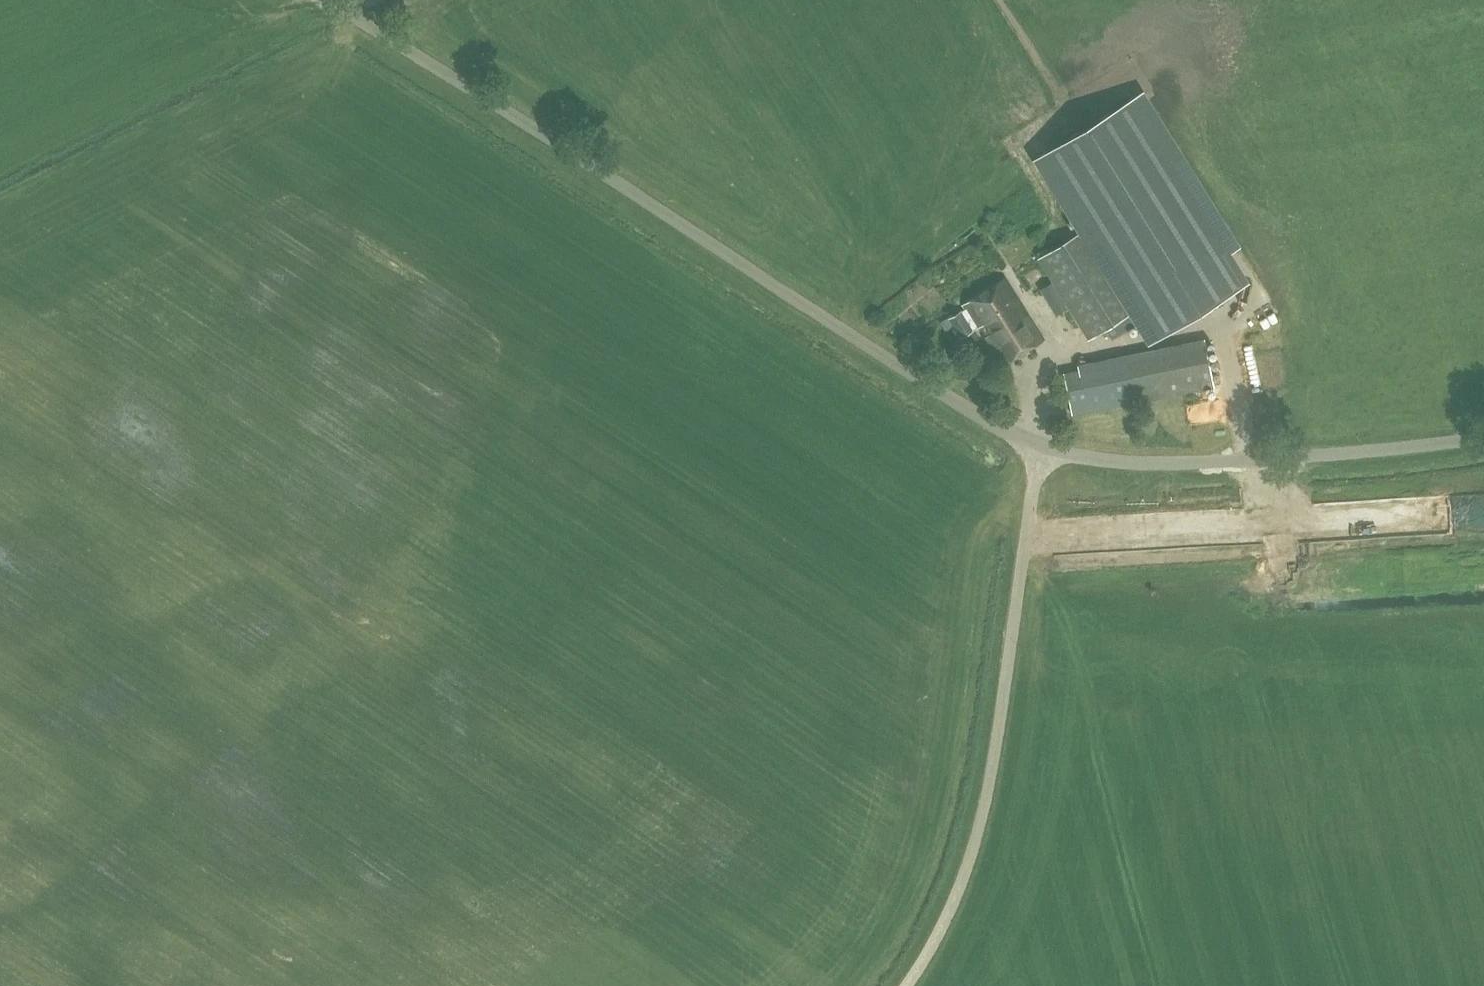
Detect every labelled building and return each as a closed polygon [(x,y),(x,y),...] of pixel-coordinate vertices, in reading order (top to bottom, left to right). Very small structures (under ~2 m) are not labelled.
[(1037,159),(1081,231),(1038,257),(1089,338),(1111,324),(1118,335),(1138,322),(1153,346),(1241,291),(1220,257),(1237,246),(1142,94),(1037,159)] [(961,336),(977,327),(980,325),(1003,363),(1043,339),(1005,278),(963,304),(965,308),(950,318),(961,336)] [(1125,357),(1126,360),(1064,373),(1073,413),(1133,400),(1133,403),(1215,386),(1205,340),(1125,357)] [(1108,485),(1109,499),(1123,498),(1122,484),(1108,485)]
